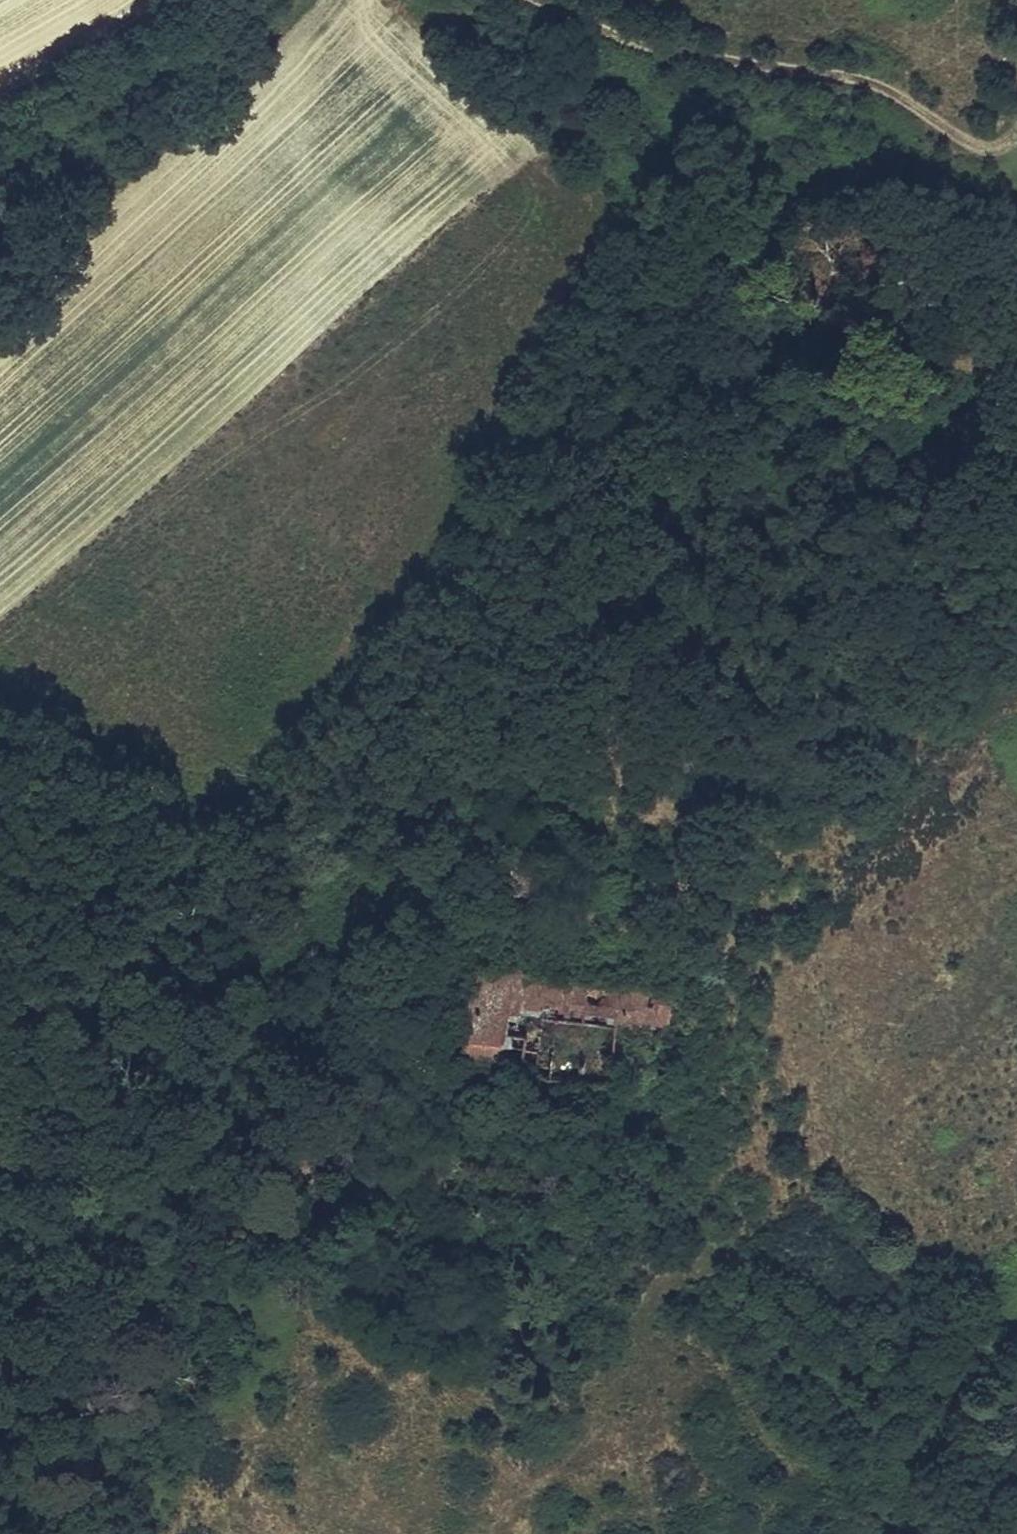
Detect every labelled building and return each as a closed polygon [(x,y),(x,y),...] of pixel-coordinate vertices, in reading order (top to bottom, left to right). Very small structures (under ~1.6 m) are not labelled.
[(474,967),(462,1068),(611,1086),(617,1030),(667,1035),(671,1006),(666,1004),(670,992),(474,967)] [(912,1332),(921,1339),(926,1333),(918,1325),(912,1332)]
